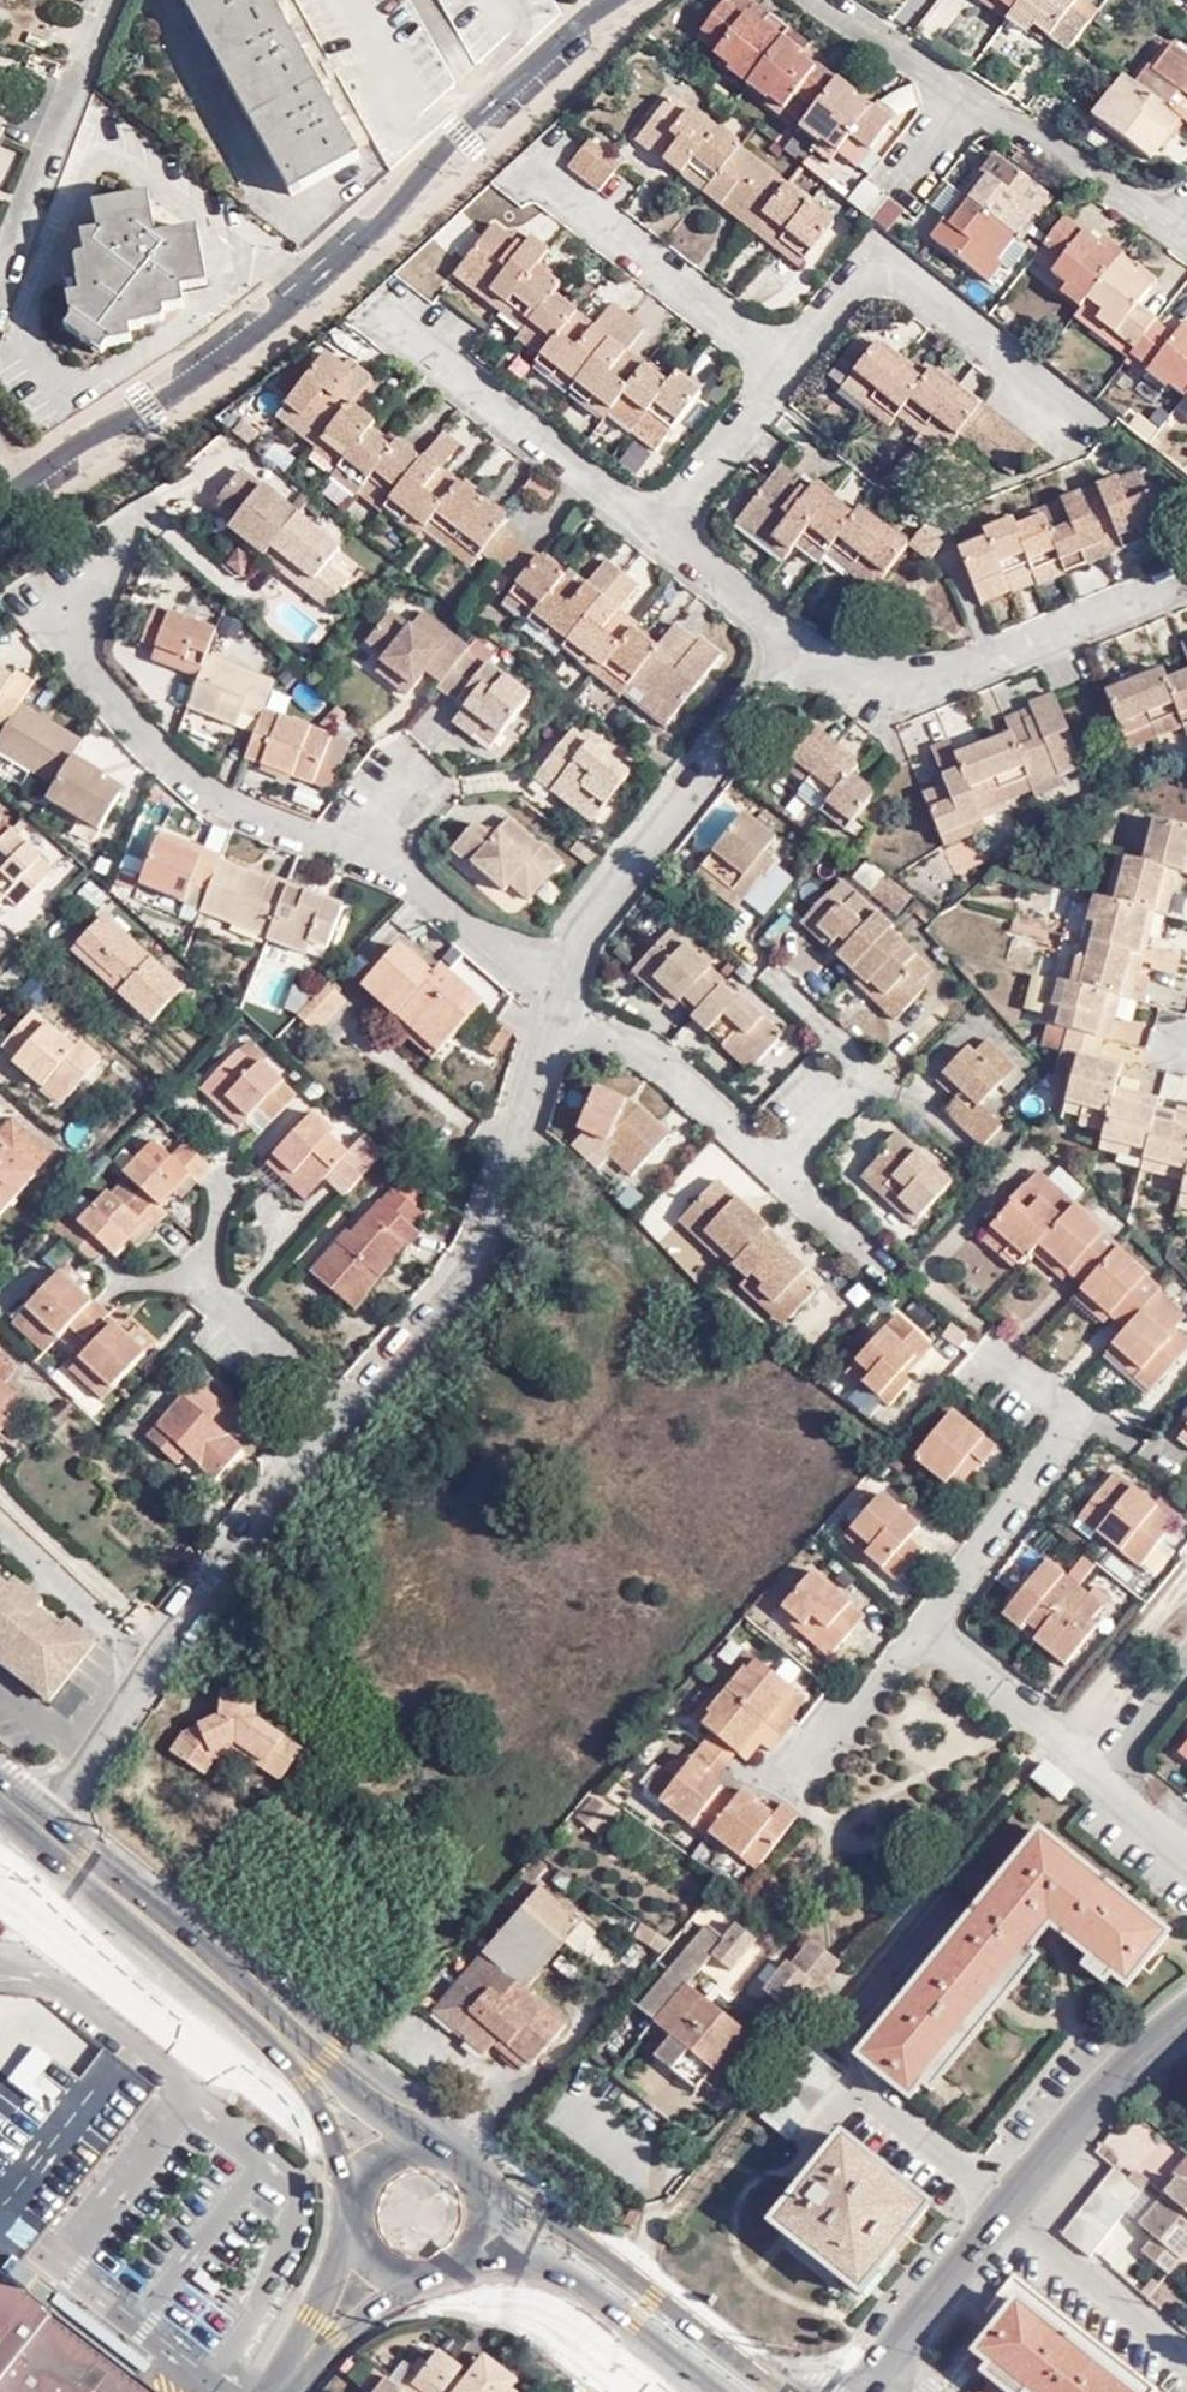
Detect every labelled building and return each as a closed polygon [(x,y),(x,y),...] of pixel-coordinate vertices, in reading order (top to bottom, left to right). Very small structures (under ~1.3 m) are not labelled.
[(359,158),(339,122),(344,120),(335,102),(330,105),(299,50),(304,47),(295,29),(290,32),(272,0),(183,0),(290,196),(359,158)] [(390,172),(430,136),(416,120),(456,84),(409,0),(295,0),(390,172)] [(525,47),(560,16),(551,0),(437,0),(474,67),(512,32),(525,47)] [(754,4),(757,1),(757,0),(727,0),(724,5),(742,20),(745,16),(754,4)] [(991,0),(978,0),(1007,21),(1013,13),(997,2),(996,3),(991,0)] [(996,3),(997,2),(1013,13),(1023,0),(991,0),(996,3)] [(1068,53),(1077,41),(1090,23),(1072,10),(1079,0),(1023,0),(1013,13),(1033,29),(1034,28),(1068,53)] [(1083,0),(1079,0),(1072,10),(1090,23),(1098,12),(1083,0)] [(763,26),(782,40),(789,31),(754,4),(745,16),(762,28),(763,26)] [(727,72),(747,86),(782,40),(763,26),(762,28),(745,16),(742,20),(724,5),(702,34),(721,48),(716,54),(714,57),(730,68),(727,72)] [(1007,21),(1006,22),(1027,37),(1033,29),(1013,13),(1007,21)] [(789,31),(782,40),(802,55),(809,46),(789,31)] [(721,48),(702,34),(697,39),(716,54),(721,48)] [(782,40),(747,86),(767,102),(768,100),(784,112),(796,96),(813,109),(835,81),(818,67),(815,71),(799,58),(802,55),(782,40)] [(1167,42),(1147,69),(1152,73),(1173,46),(1167,42)] [(1186,125),(1186,57),(1173,46),(1152,73),(1147,69),(1135,85),(1181,120),(1186,125)] [(815,71),(818,67),(802,55),(799,58),(815,71)] [(726,74),(727,72),(730,68),(714,57),(710,62),(726,74)] [(864,87),(842,72),(836,81),(857,97),(864,87)] [(1150,162),(1181,120),(1135,85),(1123,76),(1091,118),(1150,162)] [(802,125),(799,129),(816,142),(819,145),(821,143),(837,155),(837,154),(857,169),(892,123),(872,107),(867,113),(853,101),(857,97),(836,81),(835,81),(813,109),(802,125)] [(784,112),(802,125),(813,109),(796,96),(784,112)] [(872,107),(857,97),(853,101),(867,113),(872,107)] [(670,98),(643,132),(671,153),(663,162),(681,176),(689,167),(718,130),(700,116),(697,120),(670,98)] [(768,100),(767,102),(764,105),(779,117),(784,112),(768,100)] [(741,149),(718,130),(689,167),(711,185),(712,186),(741,149)] [(671,153),(643,132),(638,138),(640,140),(636,146),(660,166),(663,162),(671,153)] [(589,142),(568,168),(600,193),(621,166),(589,142)] [(819,145),(816,142),(811,149),(830,164),(837,155),(821,143),(819,145)] [(787,185),(741,149),(712,186),(711,185),(704,195),(721,208),(727,200),(756,224),(786,186),(787,185)] [(1033,215),(1039,219),(1052,201),(994,156),(981,174),(987,178),(968,202),(1015,239),(1033,215)] [(807,160),(802,166),(825,185),(843,199),(848,194),(807,160)] [(689,167),(681,176),(704,195),(711,185),(689,167)] [(981,174),(963,198),(968,202),(987,178),(981,174)] [(863,182),(848,202),(887,232),(902,211),(863,182)] [(809,205),(786,186),(756,224),(780,242),(809,205)] [(141,317),(164,312),(185,309),(182,292),(181,282),(176,255),(189,252),(186,233),(157,239),(149,197),(104,204),(109,232),(81,237),(88,280),(77,282),(79,296),(67,298),(71,322),(108,348),(131,344),(129,330),(143,329),(143,327),(141,317)] [(968,202),(963,198),(943,222),(949,228),(968,202)] [(727,200),(721,208),(750,231),(756,224),(727,200)] [(989,284),(1002,266),(997,263),(1015,239),(968,202),(949,228),(943,222),(931,239),(989,284)] [(835,225),(809,205),(780,242),(806,263),(835,225)] [(1015,239),(1020,242),(1039,219),(1033,215),(1015,239)] [(1062,261),(1051,274),(1067,286),(1060,294),(1080,310),(1086,302),(1115,264),(1097,250),(1100,247),(1064,219),(1043,246),(1062,261)] [(780,242),(756,224),(750,231),(774,249),(780,242)] [(494,225),(460,268),(508,306),(537,268),(549,253),(532,238),(528,243),(524,249),(510,238),(494,225)] [(176,255),(181,282),(206,277),(198,230),(186,233),(189,252),(176,255)] [(514,232),(510,238),(524,249),(528,243),(514,232)] [(1108,235),(1100,247),(1097,250),(1115,264),(1118,260),(1126,249),(1108,235)] [(1002,266),(1020,242),(1015,239),(997,263),(1002,266)] [(806,263),(780,242),(774,249),(800,270),(806,263)] [(1037,255),(1032,260),(1051,274),(1062,261),(1043,246),(1037,255)] [(1161,276),(1126,249),(1118,260),(1136,274),(1133,276),(1151,290),(1161,276)] [(1118,260),(1115,264),(1086,302),(1121,328),(1115,336),(1134,351),(1155,324),(1156,322),(1137,307),(1151,290),(1133,276),(1136,274),(1118,260)] [(508,306),(460,268),(454,277),(502,314),(508,306)] [(508,306),(502,314),(524,332),(541,310),(542,311),(554,296),(561,287),(537,268),(508,306)] [(541,310),(524,332),(546,349),(557,336),(559,337),(571,321),(577,314),(554,296),(542,311),(541,310)] [(1080,310),(1072,320),(1126,362),(1130,355),(1134,351),(1115,336),(1121,328),(1086,302),(1080,310)] [(546,349),(540,358),(534,365),(553,379),(558,372),(576,385),(628,317),(629,315),(614,303),(595,327),(588,335),(571,321),(559,337),(557,336),(546,349)] [(166,323),(164,312),(141,317),(143,327),(166,323)] [(524,332),(502,314),(498,319),(520,336),(524,332)] [(595,327),(577,314),(571,321),(588,335),(595,327)] [(645,330),(628,317),(576,385),(611,413),(628,391),(626,389),(638,374),(621,360),(627,353),(645,330)] [(1184,398),(1186,395),(1186,394),(1186,330),(1183,327),(1174,338),(1155,324),(1134,351),(1130,355),(1149,370),(1147,374),(1167,390),(1169,386),(1184,398)] [(524,332),(520,336),(518,340),(540,358),(546,349),(524,332)] [(858,369),(847,382),(871,401),(900,364),(876,345),(872,351),(857,340),(843,358),(858,369)] [(644,365),(627,353),(621,360),(638,374),(644,365)] [(314,450),(326,436),(350,405),(353,407),(373,381),(374,380),(357,367),(352,375),(343,368),(326,354),(276,419),(314,450)] [(1126,362),(1125,363),(1144,378),(1147,374),(1149,370),(1130,355),(1126,362)] [(352,375),(357,367),(349,361),(343,368),(352,375)] [(900,364),(871,401),(896,421),(897,419),(904,410),(917,393),(915,391),(923,382),(900,364)] [(628,391),(611,413),(607,418),(630,435),(636,428),(641,422),(661,397),(659,396),(668,384),(644,365),(638,374),(626,389),(628,391)] [(931,371),(923,382),(915,391),(917,393),(904,410),(926,428),(956,390),(931,371)] [(558,372),(553,379),(570,392),(576,385),(558,372)] [(676,374),(668,384),(659,396),(661,397),(641,422),(665,440),(701,394),(676,374)] [(326,436),(350,454),(352,451),(354,453),(370,433),(376,425),(360,412),(380,387),(373,381),(353,407),(350,405),(326,436)] [(871,401),(847,382),(837,395),(862,413),(864,410),(871,401)] [(576,385),(570,392),(605,420),(607,418),(611,413),(576,385)] [(980,410),(956,390),(926,428),(949,447),(959,436),(980,410)] [(871,401),(864,410),(889,429),(896,421),(871,401)] [(984,405),(980,410),(959,436),(1012,477),(1036,446),(984,405)] [(926,428),(904,410),(897,419),(920,436),(926,428)] [(241,419),(231,431),(251,447),(260,434),(241,419)] [(641,422),(636,428),(660,446),(665,440),(641,422)] [(949,447),(926,428),(920,436),(914,443),(938,461),(949,447)] [(352,451),(350,454),(338,469),(361,488),(367,480),(374,473),(392,449),(370,433),(354,453),(352,451)] [(444,433),(422,462),(392,499),(384,510),(402,524),(408,518),(425,531),(431,522),(442,508),(440,506),(451,493),(434,479),(442,470),(461,446),(444,433)] [(338,469),(350,454),(326,436),(314,450),(313,451),(337,470),(338,469)] [(397,442),(392,449),(374,473),(367,480),(392,499),(422,462),(397,442)] [(781,465),(777,470),(794,484),(798,478),(781,465)] [(361,488),(338,469),(337,470),(332,478),(355,496),(357,495),(361,488)] [(459,483),(442,470),(434,479),(451,493),(459,483)] [(769,481),(741,516),(772,540),(812,489),(800,480),(798,478),(794,484),(777,470),(769,481)] [(264,559),(297,517),(240,471),(215,503),(236,521),(230,529),(247,543),(242,548),(261,562),(264,559)] [(1139,471),(1117,480),(1120,490),(1143,481),(1139,471)] [(535,475),(523,491),(544,507),(555,492),(535,475)] [(800,480),(812,489),(815,484),(804,475),(800,480)] [(367,480),(361,488),(357,495),(381,514),(384,510),(392,499),(367,480)] [(1117,480),(1096,488),(1117,540),(1160,522),(1143,481),(1120,490),(1117,480)] [(459,483),(451,493),(440,506),(442,508),(431,522),(454,541),(484,503),(459,483)] [(815,484),(812,489),(829,502),(832,500),(833,498),(815,484)] [(1096,488),(1061,503),(1065,515),(1082,556),(1103,547),(1107,558),(1122,552),(1117,540),(1096,488)] [(812,489),(772,540),(790,554),(796,546),(803,537),(829,502),(812,489)] [(832,500),(829,502),(803,537),(826,555),(833,548),(846,531),(844,529),(854,516),(832,500)] [(507,522),(484,503),(454,541),(478,559),(482,555),(502,528),(507,522)] [(1061,503),(1014,522),(1016,528),(1044,517),(1046,523),(1065,515),(1061,503)] [(860,508),(854,516),(844,529),(846,531),(833,548),(855,565),(884,528),(860,508)] [(1020,542),(1028,564),(1032,573),(1059,561),(1060,564),(1082,556),(1065,515),(1046,523),(1044,517),(1016,528),(1022,542),(1020,542)] [(772,540),(741,516),(735,525),(737,526),(734,529),(763,552),(772,540)] [(340,551),(297,517),(264,559),(282,573),(290,563),(315,582),(307,593),(328,609),(348,584),(327,568),(340,551)] [(408,518),(402,524),(419,538),(424,532),(425,531),(408,518)] [(983,533),(986,540),(991,554),(994,552),(1003,574),(1028,564),(1020,542),(1022,542),(1016,528),(1014,522),(1013,521),(983,533)] [(425,531),(424,532),(446,550),(454,541),(431,522),(425,531)] [(1117,540),(1122,552),(1165,535),(1160,522),(1117,540)] [(539,556),(502,528),(482,555),(501,570),(512,579),(518,583),(539,556)] [(908,546),(884,528),(855,565),(879,584),(908,546)] [(923,529),(909,547),(929,562),(943,545),(923,529)] [(826,555),(803,537),(796,546),(819,564),(821,562),(826,555)] [(772,540),(763,552),(779,564),(782,561),(783,562),(790,554),(772,540)] [(991,554),(986,540),(958,551),(977,597),(1007,584),(1003,574),(994,552),(991,554)] [(478,559),(454,541),(446,550),(445,552),(470,570),(478,559)] [(1103,547),(1082,556),(1086,566),(1107,558),(1103,547)] [(833,548),(826,555),(821,562),(844,579),(848,574),(855,565),(833,548)] [(566,577),(539,556),(518,583),(509,595),(536,616),(566,577)] [(1059,561),(1032,573),(1033,575),(1037,587),(1065,576),(1065,575),(1086,566),(1082,556),(1060,564),(1059,561)] [(570,572),(566,577),(536,616),(529,624),(546,638),(552,631),(568,644),(622,573),(607,561),(588,585),(570,572)] [(282,573),(307,593),(315,582),(290,563),(282,573)] [(1028,564),(1003,574),(1007,584),(1007,586),(1033,575),(1032,573),(1028,564)] [(855,565),(848,574),(872,593),(879,584),(855,565)] [(512,579),(501,570),(487,588),(498,596),(512,579)] [(639,586),(622,573),(568,644),(562,650),(579,663),(584,656),(602,670),(604,668),(633,630),(616,616),(620,611),(639,586)] [(1007,584),(977,597),(981,605),(1010,594),(1007,586),(1007,584)] [(536,616),(509,595),(502,604),(529,625),(529,624),(536,616)] [(182,673),(199,679),(207,656),(217,633),(155,608),(141,643),(156,649),(187,660),(182,673)] [(637,625),(620,611),(616,616),(633,630),(637,625)] [(464,655),(468,650),(422,614),(410,629),(390,613),(367,643),(387,659),(383,664),(414,688),(429,669),(444,681),(464,655)] [(677,625),(657,650),(628,687),(624,692),(668,726),(723,655),(702,639),(699,642),(677,625)] [(657,650),(633,630),(604,668),(628,687),(657,650)] [(552,631),(546,638),(562,650),(568,644),(552,631)] [(187,660),(156,649),(151,661),(182,673),(187,660)] [(484,669),(464,655),(444,681),(438,688),(465,709),(453,724),(472,739),(483,724),(499,737),(530,698),(488,665),(484,669)] [(199,679),(188,709),(237,728),(242,715),(259,721),(264,710),(274,683),(207,656),(199,679)] [(584,656),(579,663),(578,664),(596,678),(602,670),(584,656)] [(414,688),(383,664),(377,672),(408,695),(414,688)] [(628,687),(604,668),(602,670),(596,678),(620,696),(621,696),(624,692),(628,687)] [(1165,683),(1168,682),(1164,669),(1134,681),(1152,725),(1177,714),(1165,683)] [(6,730),(20,706),(34,683),(16,672),(12,679),(0,671),(0,726),(6,730)] [(1168,682),(1165,683),(1177,714),(1183,726),(1186,725),(1186,674),(1168,682)] [(1152,725),(1134,681),(1105,693),(1128,749),(1157,737),(1152,725)] [(664,730),(668,726),(624,692),(621,696),(664,730)] [(1030,789),(1058,778),(1084,767),(1054,694),(1029,705),(1030,709),(1005,719),(1011,734),(1025,770),(1023,770),(1026,779),(1030,789)] [(0,739),(0,754),(56,787),(70,764),(73,758),(83,743),(20,706),(6,730),(0,739)] [(349,719),(337,708),(321,726),(333,730),(336,733),(349,719)] [(255,734),(245,759),(312,786),(320,766),(331,736),(264,710),(259,721),(255,734)] [(1157,737),(1183,726),(1177,714),(1152,725),(1157,737)] [(242,715),(237,728),(255,734),(259,721),(242,715)] [(483,724),(472,739),(488,751),(499,737),(483,724)] [(787,757),(812,777),(834,748),(810,728),(787,757)] [(577,795),(569,807),(591,824),(630,775),(573,730),(535,779),(551,792),(560,781),(577,795)] [(1025,770),(1011,734),(983,745),(1001,788),(1026,779),(1023,770),(1025,770)] [(339,773),(350,743),(331,736),(320,766),(339,773)] [(983,820),(975,799),(969,786),(968,786),(956,756),(950,740),(930,748),(941,775),(945,787),(938,790),(922,796),(939,838),(983,820)] [(1001,788),(983,745),(956,756),(968,786),(969,786),(975,799),(1001,788)] [(812,777),(834,794),(845,779),(848,782),(851,778),(859,767),(834,748),(812,777)] [(781,766),(806,785),(812,777),(787,757),(781,766)] [(70,764),(102,784),(106,778),(73,758),(70,764)] [(56,787),(47,802),(99,833),(122,795),(102,784),(70,764),(56,787)] [(945,787),(941,775),(933,778),(938,790),(945,787)] [(800,793),(821,810),(834,794),(812,777),(806,785),(800,793)] [(834,794),(821,810),(819,812),(846,833),(847,831),(854,822),(858,816),(874,796),(851,778),(848,782),(845,779),(834,794)] [(1062,788),(1058,778),(1030,789),(1032,792),(1034,799),(1062,788)] [(1032,792),(1030,789),(1026,779),(1001,788),(1006,802),(1032,792)] [(551,792),(569,807),(577,795),(560,781),(551,792)] [(1010,812),(1006,802),(1001,788),(975,799),(983,820),(984,822),(1010,812)] [(745,812),(702,866),(744,901),(763,876),(766,878),(777,865),(764,854),(777,838),(745,812)] [(1186,874),(1186,827),(1145,817),(1138,843),(1147,845),(1143,863),(1178,872),(1186,874)] [(984,822),(983,820),(939,838),(943,848),(987,830),(984,822)] [(11,832),(0,821),(0,843),(11,832)] [(492,841),(479,828),(475,824),(452,851),(469,867),(472,864),(504,892),(510,885),(528,901),(562,863),(545,847),(542,850),(509,821),(499,834),(492,841)] [(854,822),(847,831),(856,838),(863,829),(854,822)] [(499,834),(479,828),(492,841),(499,834)] [(11,832),(0,843),(0,889),(7,896),(6,897),(17,908),(53,872),(11,832)] [(202,858),(205,851),(160,833),(157,841),(202,858)] [(208,892),(220,861),(222,857),(205,851),(202,858),(157,841),(140,886),(185,904),(192,885),(208,892)] [(571,852),(581,859),(588,850),(578,842),(571,852)] [(1134,861),(1143,863),(1147,845),(1138,843),(1134,861)] [(590,867),(598,858),(588,850),(581,859),(590,867)] [(1125,858),(1116,856),(1112,873),(1120,876),(1125,858)] [(1168,891),(1172,892),(1178,872),(1143,863),(1134,861),(1125,858),(1120,876),(1112,873),(1105,900),(1150,911),(1155,913),(1161,914),(1168,891)] [(288,886),(289,884),(270,877),(269,880),(220,861),(208,892),(202,910),(200,913),(268,939),(288,886)] [(744,901),(702,866),(693,878),(735,912),(744,901)] [(121,869),(115,885),(133,892),(139,876),(121,869)] [(885,876),(871,895),(896,914),(911,896),(885,876)] [(856,894),(841,880),(828,893),(843,907),(856,894)] [(185,904),(202,910),(208,892),(192,885),(185,904)] [(344,907),(288,886),(268,939),(267,941),(306,956),(311,944),(327,950),(344,907)] [(1161,914),(1167,915),(1172,892),(1168,891),(1161,914)] [(890,931),(893,928),(856,894),(843,907),(828,893),(806,918),(843,952),(837,957),(852,972),(890,931)] [(1091,943),(1179,965),(1181,955),(1154,949),(1150,951),(1145,950),(1149,936),(1144,934),(1150,911),(1105,900),(1093,897),(1087,923),(1095,925),(1090,943),(1091,943)] [(921,902),(913,911),(926,923),(935,915),(921,902)] [(1144,934),(1149,936),(1155,913),(1150,911),(1144,934)] [(104,917),(78,947),(118,983),(121,979),(128,985),(119,995),(152,1025),(184,990),(104,917)] [(843,952),(806,918),(800,923),(837,957),(843,952)] [(1095,925),(1087,923),(1083,941),(1090,943),(1095,925)] [(722,987),(726,983),(670,931),(638,964),(679,1004),(685,998),(699,1011),(722,987)] [(932,970),(890,931),(852,972),(847,976),(866,994),(873,987),(901,1014),(925,989),(919,984),(932,970)] [(1086,960),(1091,943),(1090,943),(1083,941),(1082,941),(1077,957),(1086,960)] [(1176,976),(1179,965),(1091,943),(1086,960),(1077,957),(1071,985),(1115,997),(1120,998),(1127,1000),(1133,973),(1139,975),(1142,963),(1151,965),(1150,970),(1176,976)] [(118,983),(78,947),(72,953),(119,995),(128,985),(121,979),(118,983)] [(940,947),(933,953),(942,964),(951,958),(940,947)] [(433,978),(399,948),(364,988),(389,1009),(398,1018),(433,978)] [(1071,985),(1077,957),(1068,956),(1062,983),(1071,985)] [(632,971),(673,1011),(679,1004),(638,964),(632,971)] [(482,1006),(447,975),(440,969),(433,978),(398,1018),(389,1009),(383,1016),(400,1032),(407,1025),(439,1054),(482,1006)] [(1127,1000),(1143,1004),(1149,978),(1139,975),(1133,973),(1127,1000)] [(1059,982),(1050,980),(1043,1005),(1052,1008),(1059,982)] [(1104,1040),(1109,1041),(1114,1021),(1109,1020),(1115,997),(1071,985),(1062,983),(1059,982),(1052,1008),(1060,1010),(1056,1028),(1067,1031),(1104,1040)] [(346,1002),(329,985),(298,1017),(316,1034),(325,1024),(346,1002)] [(736,1000),(722,987),(699,1011),(694,1017),(692,1018),(708,1033),(713,1029),(726,1042),(728,1039),(756,1065),(783,1036),(740,996),(736,1000)] [(873,987),(866,994),(895,1021),(901,1014),(873,987)] [(1109,1020),(1114,1021),(1120,998),(1115,997),(1109,1020)] [(694,1017),(699,1011),(685,998),(679,1004),(694,1017)] [(359,1014),(346,1002),(325,1024),(338,1036),(359,1014)] [(1060,1010),(1052,1008),(1048,1026),(1056,1028),(1060,1010)] [(48,1084),(67,1100),(101,1062),(80,1043),(74,1050),(32,1014),(3,1047),(17,1060),(14,1064),(43,1089),(48,1084)] [(495,1022),(480,1046),(497,1058),(513,1033),(509,1031),(514,1022),(503,1015),(498,1024),(495,1022)] [(435,1059),(439,1054),(407,1025),(400,1032),(432,1061),(435,1059)] [(749,1072),(756,1065),(728,1039),(726,1042),(713,1029),(708,1033),(749,1072)] [(1116,1088),(1121,1067),(1098,1062),(1100,1056),(1104,1040),(1067,1031),(1062,1054),(1077,1058),(1065,1104),(1083,1108),(1080,1116),(1107,1123),(1115,1093),(1116,1088)] [(967,1048),(943,1075),(961,1091),(955,1098),(943,1111),(983,1147),(1002,1128),(980,1107),(1017,1067),(987,1040),(974,1053),(967,1048)] [(256,1068),(261,1062),(266,1058),(247,1041),(238,1050),(256,1068)] [(272,1122),(297,1096),(261,1062),(256,1068),(238,1050),(200,1091),(218,1108),(226,1099),(249,1120),(259,1109),(272,1122)] [(1121,1067),(1122,1062),(1100,1056),(1098,1062),(1121,1067)] [(961,1091),(943,1075),(937,1081),(955,1098),(961,1091)] [(63,1107),(67,1100),(48,1084),(43,1089),(63,1107)] [(594,1088),(577,1127),(607,1139),(617,1149),(609,1157),(631,1177),(670,1136),(639,1107),(633,1112),(621,1107),(623,1101),(594,1088)] [(1138,1099),(1139,1094),(1116,1088),(1115,1093),(1138,1099)] [(1157,1108),(1159,1099),(1139,1094),(1138,1099),(1115,1093),(1107,1123),(1105,1132),(1100,1150),(1126,1157),(1129,1148),(1146,1152),(1157,1108)] [(240,1129),(249,1120),(226,1099),(218,1108),(240,1129)] [(639,1107),(623,1101),(621,1107),(633,1112),(639,1107)] [(1178,1102),(1174,1112),(1173,1118),(1186,1121),(1186,1104),(1178,1102)] [(1083,1108),(1065,1104),(1063,1112),(1080,1116),(1083,1108)] [(1173,1118),(1174,1112),(1157,1108),(1146,1152),(1143,1161),(1161,1166),(1159,1175),(1185,1181),(1186,1173),(1186,1121),(1173,1118)] [(326,1180),(344,1198),(367,1171),(332,1138),(335,1133),(314,1114),(274,1157),(313,1194),(326,1180)] [(1107,1123),(1080,1116),(1078,1125),(1105,1132),(1107,1123)] [(35,1175),(33,1173),(49,1155),(12,1122),(0,1135),(0,1214),(35,1175)] [(607,1139),(577,1127),(609,1157),(617,1149),(607,1139)] [(367,1171),(375,1161),(340,1128),(335,1133),(332,1138),(367,1171)] [(885,1188),(920,1220),(953,1184),(897,1131),(882,1147),(886,1150),(861,1177),(879,1194),(885,1188)] [(211,1168),(185,1144),(172,1158),(154,1142),(124,1175),(141,1190),(161,1209),(191,1176),(198,1182),(211,1168)] [(1129,1148),(1126,1157),(1143,1161),(1146,1152),(1129,1148)] [(305,1202),(313,1194),(274,1157),(266,1166),(305,1202)] [(1141,1170),(1159,1175),(1161,1166),(1143,1161),(1141,1170)] [(1039,1245),(1075,1205),(1036,1170),(1009,1201),(1012,1204),(991,1227),(1010,1244),(999,1256),(1016,1270),(1032,1252),(1039,1245)] [(1185,1181),(1179,1206),(1186,1208),(1186,1173),(1185,1181)] [(711,1253),(729,1270),(732,1266),(768,1228),(718,1181),(685,1216),(717,1247),(711,1253)] [(169,1215),(161,1209),(141,1190),(136,1196),(122,1183),(111,1194),(108,1192),(78,1224),(106,1249),(116,1259),(129,1245),(145,1227),(152,1234),(169,1215)] [(914,1226),(920,1220),(885,1188),(879,1194),(914,1226)] [(394,1189),(383,1201),(414,1228),(425,1215),(394,1189)] [(414,1228),(383,1201),(382,1201),(352,1235),(348,1231),(311,1274),(355,1312),(368,1296),(367,1295),(396,1261),(394,1260),(377,1246),(388,1233),(405,1247),(408,1249),(421,1234),(414,1228)] [(1092,1220),(1075,1205),(1039,1245),(1070,1273),(1084,1285),(1117,1249),(1118,1247),(1090,1222),(1092,1220)] [(78,1224),(61,1208),(46,1224),(64,1240),(78,1224)] [(678,1222),(711,1253),(717,1247),(685,1216),(678,1222)] [(78,1224),(64,1240),(91,1265),(106,1249),(78,1224)] [(145,1227),(129,1245),(136,1251),(152,1234),(145,1227)] [(981,1239),(999,1256),(1010,1244),(991,1227),(981,1239)] [(768,1228),(732,1266),(747,1280),(741,1287),(761,1305),(766,1299),(789,1320),(817,1292),(801,1277),(806,1271),(780,1244),(782,1242),(768,1228)] [(377,1246),(394,1260),(405,1247),(388,1233),(377,1246)] [(1039,1245),(1032,1252),(1063,1280),(1070,1273),(1039,1245)] [(1080,1289),(1110,1317),(1125,1331),(1160,1292),(1161,1291),(1132,1265),(1134,1264),(1117,1249),(1084,1285),(1080,1289)] [(61,1272),(81,1290),(87,1283),(68,1265),(61,1272)] [(28,1312),(58,1341),(70,1328),(94,1303),(81,1290),(61,1272),(26,1310),(28,1312)] [(1080,1289),(1074,1296),(1105,1324),(1110,1317),(1080,1289)] [(1134,1376),(1133,1378),(1149,1392),(1186,1349),(1186,1340),(1174,1330),(1186,1316),(1160,1292),(1125,1331),(1112,1345),(1140,1370),(1134,1376)] [(783,1326),(789,1320),(766,1299),(761,1305),(783,1326)] [(110,1315),(95,1301),(94,1303),(70,1328),(85,1342),(110,1315)] [(14,1326),(45,1355),(58,1341),(28,1312),(14,1326)] [(869,1377),(863,1384),(889,1408),(912,1383),(906,1377),(902,1374),(916,1358),(919,1361),(933,1346),(899,1316),(854,1363),(869,1377)] [(115,1323),(80,1360),(112,1391),(147,1354),(128,1336),(115,1323)] [(134,1329),(128,1336),(147,1354),(153,1347),(134,1329)] [(1112,1345),(1107,1351),(1134,1376),(1140,1370),(1112,1345)] [(902,1374),(906,1377),(919,1361),(916,1358),(902,1374)] [(24,1403),(3,1386),(15,1372),(0,1359),(0,1432),(24,1403)] [(70,1371),(102,1401),(112,1391),(80,1360),(70,1371)] [(860,1387),(863,1384),(869,1377),(854,1363),(845,1374),(860,1387)] [(185,1383),(167,1367),(159,1377),(176,1393),(185,1383)] [(198,1382),(157,1428),(187,1454),(216,1480),(242,1450),(209,1421),(223,1405),(198,1382)] [(971,1455),(979,1462),(982,1464),(996,1448),(953,1412),(913,1460),(946,1486),(971,1455)] [(187,1454),(157,1428),(148,1439),(177,1465),(187,1454)] [(954,1492),(979,1462),(971,1455),(946,1486),(954,1492)] [(1104,1525),(1098,1532),(1140,1566),(1176,1521),(1114,1472),(1084,1509),(1104,1525)] [(882,1494),(851,1530),(872,1548),(866,1555),(897,1582),(923,1552),(910,1540),(920,1528),(882,1494)] [(1092,1540),(1098,1532),(1104,1525),(1084,1509),(1072,1524),(1092,1540)] [(845,1536),(866,1555),(872,1548),(851,1530),(845,1536)] [(1014,1607),(1048,1562),(1048,1561),(1012,1605),(1014,1607)] [(1105,1607),(1048,1562),(1014,1607),(1012,1605),(1005,1614),(1018,1624),(1025,1616),(1059,1644),(1053,1651),(1070,1665),(1101,1627),(1094,1622),(1105,1607)] [(813,1572),(782,1608),(805,1628),(800,1633),(829,1659),(865,1617),(813,1572)] [(50,1702),(89,1652),(60,1629),(38,1611),(8,1588),(0,1581),(0,1662),(50,1702)] [(14,1581),(8,1588),(38,1611),(43,1604),(14,1581)] [(805,1628),(782,1608),(778,1613),(800,1633),(805,1628)] [(1018,1624),(1053,1651),(1059,1644),(1025,1616),(1018,1624)] [(60,1629),(89,1652),(95,1645),(66,1622),(60,1629)] [(718,1656),(733,1668),(737,1663),(749,1672),(757,1661),(731,1640),(718,1656)] [(733,1668),(719,1685),(782,1737),(795,1721),(791,1717),(786,1713),(800,1696),(757,1661),(749,1672),(737,1663),(733,1668)] [(782,1737),(719,1685),(700,1708),(711,1717),(703,1727),(712,1734),(735,1753),(745,1762),(761,1743),(771,1751),(782,1737)] [(266,1764),(263,1769),(281,1782),(303,1750),(256,1718),(257,1694),(220,1691),(218,1716),(181,1733),(168,1751),(200,1773),(211,1756),(236,1744),(266,1764)] [(786,1713),(791,1717),(805,1700),(800,1696),(786,1713)] [(711,1717),(700,1708),(692,1718),(703,1727),(711,1717)] [(725,1765),(735,1753),(712,1734),(703,1747),(725,1765)] [(236,1751),(263,1769),(266,1764),(236,1744),(211,1756),(200,1773),(205,1776),(215,1761),(236,1751)] [(712,1782),(725,1765),(703,1747),(693,1760),(708,1771),(704,1776),(712,1782)] [(693,1826),(695,1823),(721,1789),(712,1782),(704,1776),(708,1771),(693,1760),(677,1780),(660,1802),(693,1826)] [(1045,1764),(1033,1778),(1060,1801),(1072,1786),(1045,1764)] [(643,1789),(660,1802),(677,1780),(660,1767),(643,1789)] [(760,1863),(796,1816),(782,1805),(775,1814),(771,1820),(753,1806),(757,1801),(743,1791),(736,1800),(721,1789),(695,1823),(742,1858),(746,1853),(760,1863)] [(595,1797),(577,1818),(599,1838),(617,1817),(595,1797)] [(771,1820),(775,1814),(757,1801),(753,1806),(771,1820)] [(797,1817),(796,1816),(760,1863),(761,1864),(797,1817)] [(1092,1960),(1111,1975),(1126,1988),(1168,1936),(1158,1928),(1039,1832),(857,2059),(910,2101),(922,2085),(1027,1954),(1038,1940),(1049,1926),(1092,1960)] [(755,1868),(760,1863),(746,1853),(742,1858),(755,1868)] [(542,1886),(525,1906),(566,1941),(582,1921),(542,1886)] [(566,1941),(525,1906),(434,2010),(484,2055),(494,2044),(523,2069),(528,2062),(532,2066),(566,2026),(524,1989),(564,1943),(566,1941)] [(564,1943),(578,1954),(596,1933),(582,1921),(566,1941),(564,1943)] [(686,1953),(705,1965),(713,1956),(731,1970),(756,1941),(739,1927),(726,1941),(708,1927),(686,1953)] [(652,1946),(664,1954),(672,1944),(673,1944),(672,1943),(659,1934),(652,1946)] [(774,1984),(785,1994),(820,1949),(811,1942),(795,1961),(792,1966),(789,1964),(774,1984)] [(785,1994),(793,2001),(805,1986),(815,1995),(841,1963),(820,1949),(785,1994)] [(688,1987),(705,1965),(686,1953),(639,2010),(656,2022),(655,2024),(672,2038),(656,2058),(696,2091),(703,2083),(715,2092),(728,2076),(742,2087),(756,2070),(743,2058),(756,2042),(688,1987)] [(1027,1954),(922,2085),(931,2092),(940,2081),(1008,1997),(1036,1961),(1027,1954)] [(1085,1969),(1104,1984),(1111,1975),(1092,1960),(1085,1969)] [(767,1993),(779,2002),(785,1994),(774,1984),(767,1993)] [(787,2008),(793,2001),(785,1994),(779,2002),(787,2008)] [(22,2266),(36,2249),(143,2110),(158,2091),(43,2003),(0,1999),(0,2253),(22,2266)] [(817,2048),(761,2118),(789,2141),(846,2071),(817,2048)] [(813,2195),(802,2186),(771,2225),(841,2281),(860,2296),(930,2207),(841,2137),(810,2175),(822,2184),(813,2195)] [(1173,2174),(1180,2180),(1165,2197),(1143,2224),(1159,2239),(1143,2258),(1167,2277),(1182,2260),(1186,2253),(1186,2158),(1173,2174)] [(1091,2258),(1094,2252),(1143,2189),(1130,2180),(1115,2169),(1062,2235),(1091,2258)] [(1130,2180),(1143,2189),(1143,2190),(1149,2184),(1150,2183),(1136,2172),(1130,2180)] [(806,2181),(802,2186),(813,2195),(822,2184),(810,2175),(806,2181)] [(138,2379),(146,2368),(60,2302),(63,2298),(22,2266),(0,2253),(0,2391),(155,2391),(138,2379)] [(1158,2390),(1128,2366),(1059,2311),(1014,2275),(986,2311),(1001,2323),(976,2354),(992,2367),(1009,2380),(1024,2391),(1157,2391),(1158,2390)] [(458,2378),(461,2374),(453,2366),(439,2354),(428,2369),(420,2378),(414,2373),(412,2372),(397,2391),(399,2391),(447,2391),(458,2378)] [(508,2391),(512,2391),(517,2386),(500,2373),(484,2359),(477,2368),(508,2391)] [(420,2378),(428,2369),(420,2364),(414,2373),(420,2378)] [(405,2366),(390,2384),(397,2391),(412,2372),(405,2366)] [(1009,2380),(992,2367),(985,2375),(1002,2388),(1009,2380)] [(477,2368),(476,2370),(466,2383),(459,2391),(508,2391),(477,2368)] [(466,2383),(458,2378),(447,2391),(459,2391),(466,2383)] [(1002,2388),(1007,2391),(1024,2391),(1009,2380),(1002,2388)] [(388,2383),(381,2391),(399,2391),(397,2391),(390,2384),(388,2383)]
